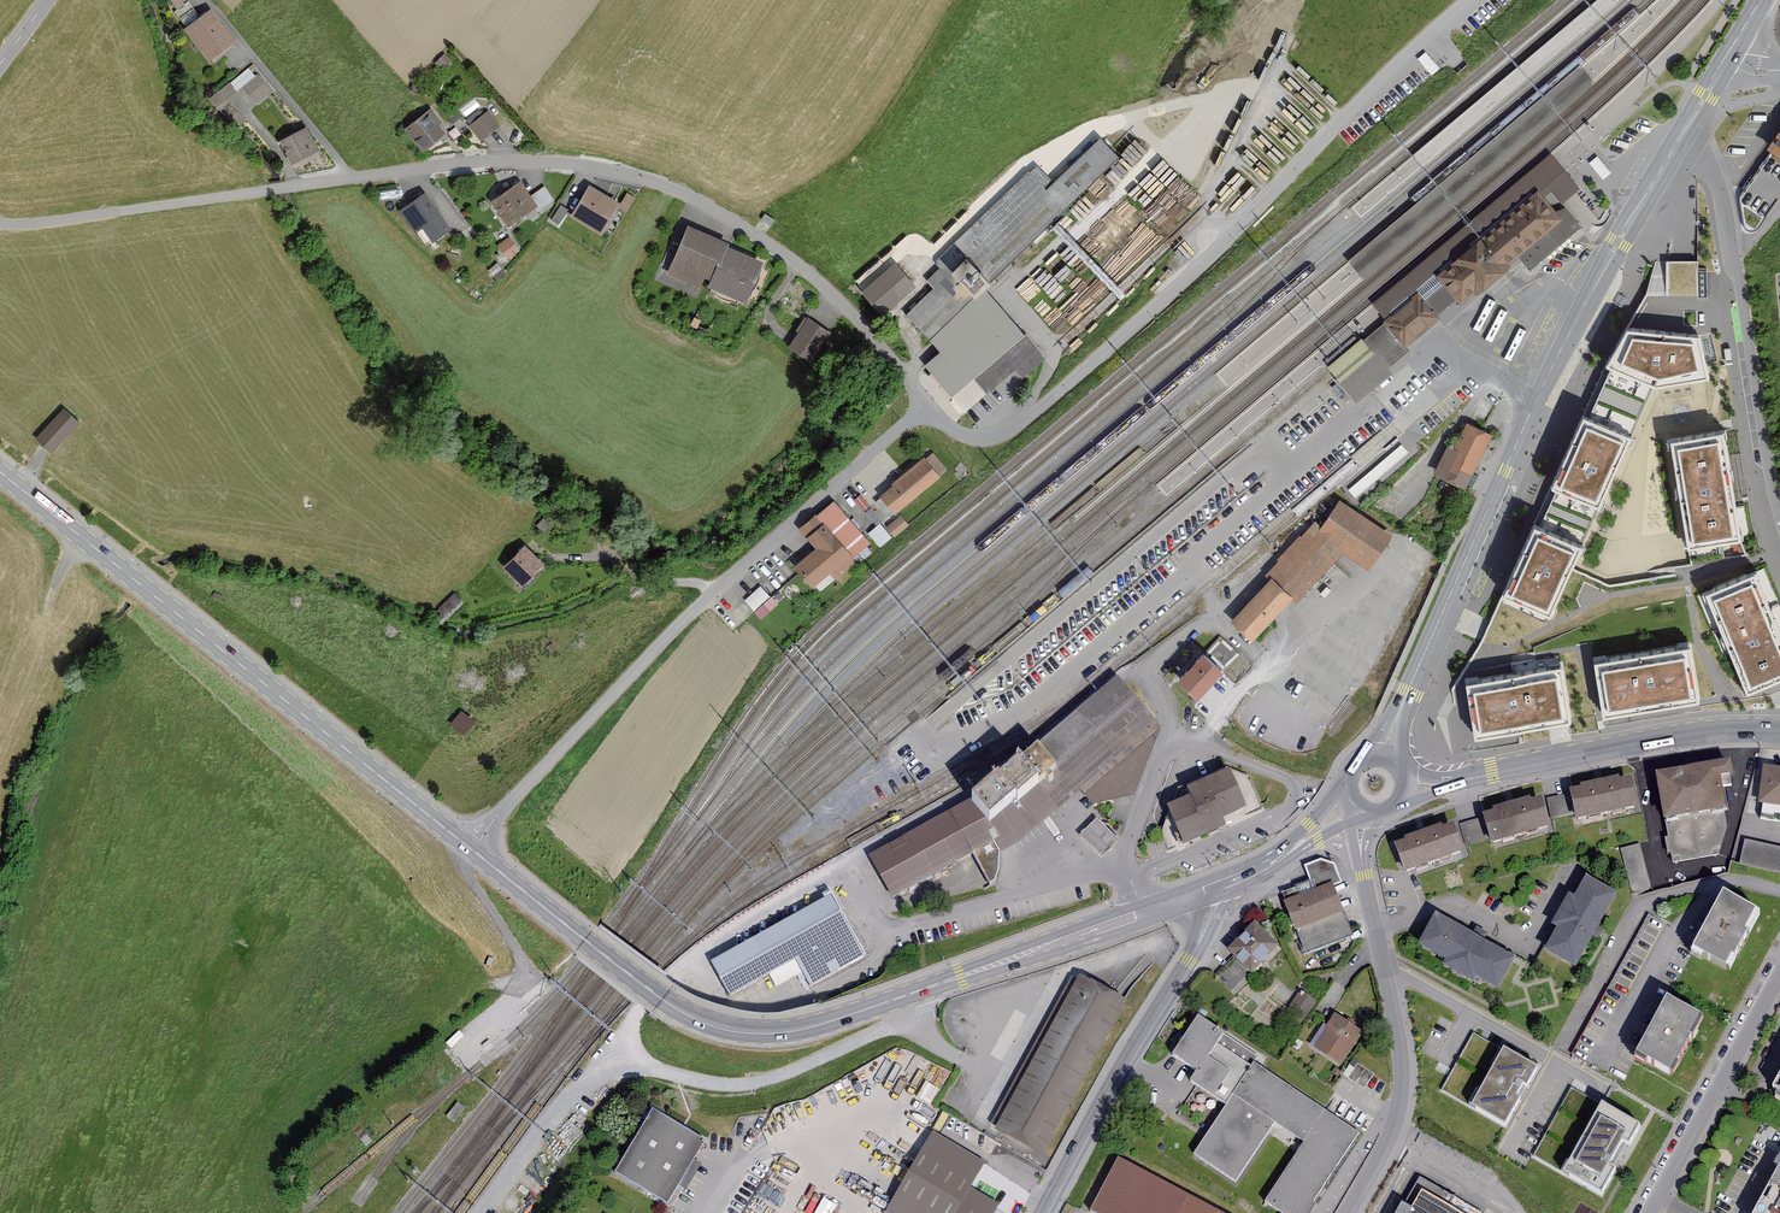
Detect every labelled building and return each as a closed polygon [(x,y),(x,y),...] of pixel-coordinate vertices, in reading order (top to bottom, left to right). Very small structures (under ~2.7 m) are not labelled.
[(1615,4),(1612,0),(1598,0),(1412,157),(1422,168),(1615,4)] [(237,50),(212,15),(172,43),(197,78),(237,50)] [(256,101),(273,89),(252,63),(211,96),(217,104),(243,84),(256,101)] [(1581,66),(1349,262),(1363,279),(1520,147),(1595,83),(1581,66)] [(430,111),(401,132),(422,160),(450,138),(430,111)] [(488,113),(467,129),(480,146),(501,130),(488,113)] [(318,154),(301,131),(278,148),(295,171),(318,154)] [(906,315),(929,340),(1120,160),(1103,142),(1050,192),(1039,180),(959,256),(964,261),(906,315)] [(1738,196),(1761,213),(1779,186),(1779,153),(1773,148),(1738,196)] [(1551,153),(1372,304),(1384,320),(1418,292),(1438,316),(1457,300),(1438,277),(1540,192),(1545,198),(1551,193),(1560,204),(1579,188),(1551,153)] [(522,182),(490,204),(512,236),(544,213),(522,182)] [(628,190),(619,204),(627,209),(636,195),(628,190)] [(629,212),(592,192),(574,227),(611,246),(629,212)] [(1540,192),(1438,277),(1457,300),(1461,305),(1474,294),(1476,296),(1511,267),(1509,265),(1519,257),(1530,270),(1582,228),(1565,207),(1557,213),(1545,198),(1540,192)] [(430,200),(406,216),(425,243),(449,226),(430,200)] [(766,264),(691,232),(674,272),(749,304),(766,264)] [(509,257),(520,248),(509,235),(498,244),(509,257)] [(894,258),(860,288),(883,313),(917,283),(894,258)] [(1698,262),(1668,262),(1668,296),(1698,296),(1698,262)] [(1384,320),(1383,322),(1385,324),(1405,348),(1440,318),(1438,316),(1418,292),(1384,320)] [(1627,298),(1620,295),(1615,304),(1622,308),(1627,298)] [(1036,352),(998,307),(927,367),(964,411),(1036,352)] [(811,364),(830,333),(807,319),(788,350),(811,364)] [(1385,324),(1365,341),(1372,349),(1389,368),(1408,352),(1405,348),(1385,324)] [(1700,334),(1627,328),(1607,367),(1612,369),(1653,383),(1656,384),(1709,375),(1700,334)] [(1372,349),(1335,381),(1356,405),(1393,373),(1389,368),(1372,349)] [(1653,383),(1612,369),(1589,420),(1629,437),(1653,383)] [(78,423),(65,411),(39,439),(52,451),(78,423)] [(1589,420),(1584,417),(1553,489),(1598,509),(1629,437),(1589,420)] [(1448,445),(1435,470),(1464,485),(1491,433),(1468,422),(1454,448),(1448,445)] [(1723,432),(1671,440),(1686,545),(1739,537),(1723,432)] [(925,460),(881,496),(895,513),(939,477),(925,460)] [(1562,499),(1548,500),(1549,512),(1562,511),(1562,499)] [(1316,524),(1268,575),(1273,580),(1290,595),(1297,601),(1341,552),(1368,568),(1389,537),(1340,503),(1322,531),(1316,524)] [(817,547),(795,565),(815,589),(870,544),(842,510),(825,525),(817,515),(801,528),(817,547)] [(895,535),(910,523),(902,512),(887,524),(895,535)] [(545,520),(538,526),(543,532),(550,526),(545,520)] [(869,530),(881,545),(893,535),(881,520),(869,530)] [(1535,526),(1504,597),(1552,617),(1582,547),(1535,526)] [(527,547),(507,566),(524,583),(543,563),(527,547)] [(1698,595),(1712,630),(1720,627),(1747,694),(1779,681),(1779,630),(1756,571),(1698,595)] [(1290,595),(1273,580),(1235,620),(1252,636),(1290,595)] [(744,598),(762,617),(778,601),(761,583),(744,598)] [(1220,639),(1180,678),(1197,695),(1237,656),(1220,639)] [(1690,643),(1596,658),(1605,713),(1699,697),(1690,643)] [(1561,665),(1467,682),(1476,735),(1570,718),(1561,665)] [(971,805),(872,858),(894,898),(973,853),(989,883),(995,881),(998,872),(999,846),(1079,785),(1096,805),(1133,797),(1160,730),(1120,683),(971,805)] [(461,707),(451,721),(463,730),(474,717),(461,707)] [(1729,757),(1655,772),(1674,862),(1718,854),(1725,826),(1722,811),(1728,810),(1721,774),(1732,772),(1729,757)] [(1765,765),(1760,800),(1764,800),(1762,815),(1779,818),(1779,767),(1765,765)] [(1190,793),(1167,803),(1184,843),(1263,810),(1248,774),(1229,767),(1186,785),(1190,793)] [(1629,782),(1565,795),(1572,826),(1635,813),(1629,782)] [(1542,804),(1479,821),(1488,852),(1550,836),(1542,804)] [(1097,818),(1080,835),(1101,857),(1118,840),(1097,818)] [(1453,829),(1390,850),(1400,880),(1463,858),(1453,829)] [(1745,839),(1740,862),(1779,871),(1779,847),(1745,839)] [(1650,887),(1639,844),(1621,849),(1632,891),(1650,887)] [(1304,865),(1315,893),(1342,883),(1335,864),(1321,858),(1304,865)] [(1557,925),(1544,947),(1575,965),(1618,891),(1587,873),(1574,894),(1569,891),(1551,922),(1557,925)] [(1287,900),(1285,901),(1305,953),(1354,934),(1330,874),(1284,892),(1287,900)] [(831,894),(711,959),(730,993),(797,956),(811,981),(863,953),(831,894)] [(1765,913),(1729,894),(1696,958),(1732,977),(1765,913)] [(1473,931),(1436,910),(1418,942),(1445,957),(1442,963),(1473,981),(1476,975),(1497,987),(1515,955),(1485,938),(1488,932),(1476,926),(1473,931)] [(1257,928),(1233,953),(1254,973),(1278,949),(1257,928)] [(1126,1002),(1071,973),(989,1124),(1043,1153),(1126,1002)] [(1699,1009),(1666,993),(1637,1053),(1670,1069),(1699,1009)] [(1316,1004),(1303,996),(1291,1014),(1304,1023),(1316,1004)] [(1220,1042),(1226,1032),(1198,1014),(1172,1054),(1197,1070),(1191,1079),(1230,1104),(1197,1154),(1235,1178),(1273,1118),(1310,1141),(1271,1202),(1288,1212),(1310,1212),(1362,1133),(1220,1042)] [(1362,1032),(1335,1016),(1313,1052),(1340,1069),(1362,1032)] [(1471,1103),(1505,1121),(1537,1064),(1504,1045),(1471,1103)] [(1375,1075),(1360,1066),(1351,1080),(1366,1089),(1375,1075)] [(1640,1122),(1602,1100),(1563,1169),(1601,1191),(1640,1122)] [(653,1109),(615,1171),(667,1203),(705,1140),(653,1109)] [(880,1212),(994,1212),(999,1205),(969,1187),(985,1162),(932,1130),(880,1212)] [(1548,1161),(1555,1147),(1543,1141),(1536,1155),(1548,1161)] [(1113,1152),(1084,1209),(1092,1212),(1231,1212),(1113,1152)] [(1757,1212),(1779,1212),(1779,1170),(1757,1212)] [(1424,1186),(1410,1212),(1476,1212),(1424,1186)] [(838,1202),(824,1194),(813,1212),(831,1212),(838,1202)]
